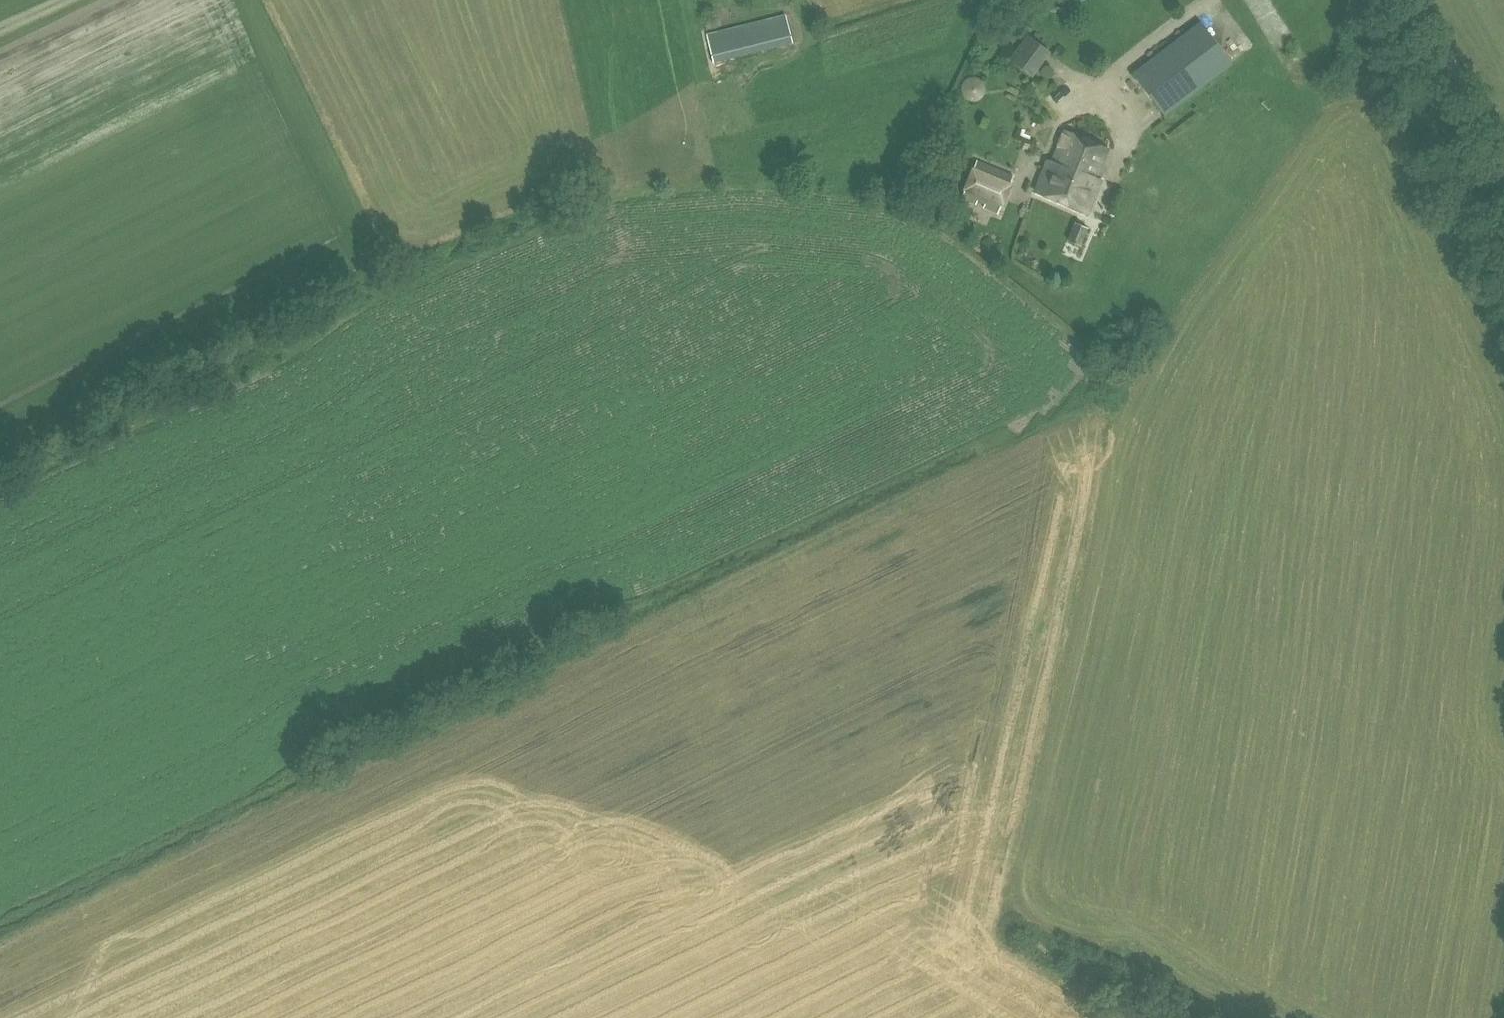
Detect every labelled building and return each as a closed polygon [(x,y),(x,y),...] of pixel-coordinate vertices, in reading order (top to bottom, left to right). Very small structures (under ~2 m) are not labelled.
[(708,35),(714,62),(792,43),(786,16),(708,35)] [(1133,73),(1165,115),(1231,64),(1200,22),(1133,73)] [(1013,62),(1032,76),(1050,52),(1030,38),(1013,62)] [(975,78),(974,78),(972,78),(970,78),(968,79),(966,81),(965,82),(964,84),(963,86),(963,89),(963,91),(964,93),(965,95),(967,97),(969,98),(972,99),(974,99),(975,99),(977,99),(979,98),(981,96),(982,95),(983,93),(984,90),(984,88),(984,86),(983,84),(982,82),(980,80),(977,78),(975,78)] [(1035,193),(1087,214),(1101,180),(1096,178),(1107,149),(1064,132),(1052,164),(1047,162),(1035,193)] [(983,207),(998,213),(1013,176),(976,161),(961,198),(976,204),(977,201),(984,204),(983,207)] [(1443,190),(1447,197),(1452,194),(1448,187),(1443,190)] [(1067,240),(1081,246),(1089,227),(1074,221),(1067,240)]
